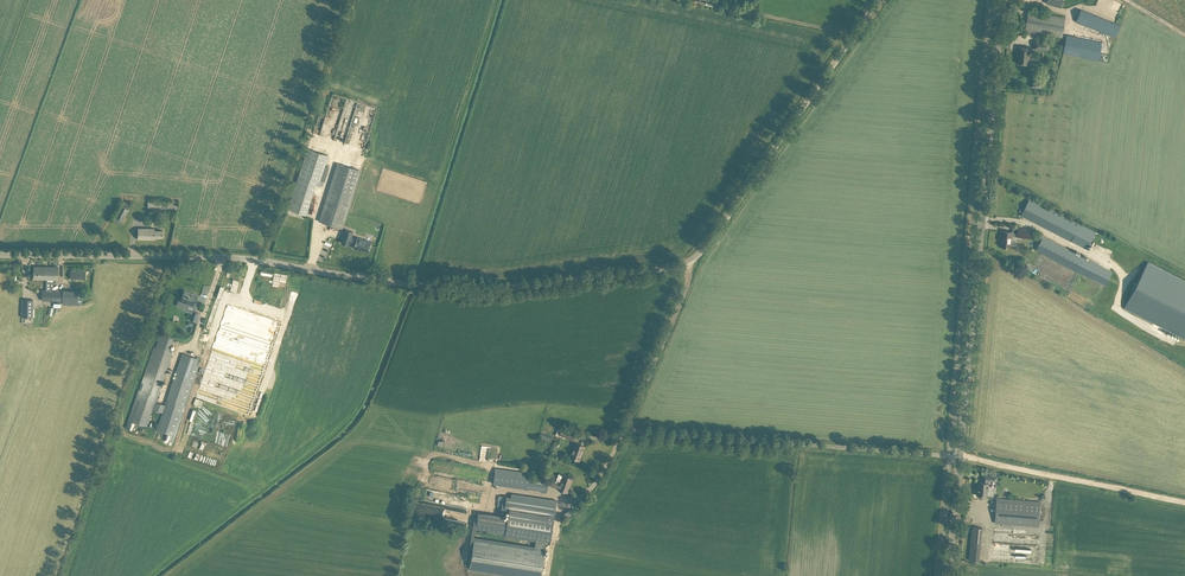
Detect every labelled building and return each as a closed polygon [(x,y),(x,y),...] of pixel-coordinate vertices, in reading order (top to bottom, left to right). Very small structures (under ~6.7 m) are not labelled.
[(1081,9),(1076,22),(1115,37),(1120,25),(1081,9)] [(1065,17),(1035,12),(1029,11),(1025,31),(1031,32),(1062,37),(1065,17)] [(1066,39),(1063,53),(1064,53),(1099,60),(1102,42),(1067,34),(1066,39)] [(1036,39),(1035,49),(1048,50),(1049,41),(1036,39)] [(1031,48),(1025,47),(1019,47),(1018,55),(1019,55),(1018,63),(1029,64),(1031,48)] [(1030,86),(1030,87),(1041,88),(1042,81),(1043,73),(1032,71),(1031,80),(1030,86)] [(306,214),(308,209),(316,185),(317,180),(320,181),(328,155),(308,148),(290,203),(288,208),(306,214)] [(343,228),(344,223),(357,182),(361,171),(337,163),(333,174),(319,221),(343,228)] [(159,209),(178,210),(178,205),(173,204),(173,202),(151,200),(149,199),(149,201),(148,200),(148,209),(157,209),(157,213),(159,214),(159,209)] [(1023,213),(1021,215),(1027,218),(1071,241),(1087,249),(1091,242),(1095,233),(1035,201),(1030,199),(1024,210),(1023,213)] [(120,224),(123,219),(130,204),(123,200),(113,220),(120,224)] [(1018,232),(1017,237),(1032,239),(1032,238),(1033,230),(1033,229),(1019,227),(1018,232)] [(163,237),(163,231),(163,230),(155,230),(155,228),(138,228),(138,239),(155,239),(155,237),(163,237)] [(370,245),(371,241),(357,237),(356,239),(351,237),(353,231),(345,229),(341,242),(349,245),(349,243),(354,245),(353,248),(359,250),(360,248),(368,251),(368,249),(370,248),(370,246),(370,245)] [(1001,246),(1011,247),(1012,232),(1003,231),(1002,237),(1003,237),(1002,246),(1001,246)] [(1042,240),(1037,250),(1080,272),(1105,285),(1108,281),(1112,271),(1099,265),(1042,235),(1040,239),(1042,240)] [(1124,308),(1184,339),(1184,280),(1148,261),(1124,308)] [(1033,268),(1027,263),(1024,268),(1030,272),(1033,268)] [(47,278),(47,267),(34,267),(34,278),(47,278)] [(58,279),(58,267),(47,267),(47,278),(47,282),(52,282),(56,282),(56,279),(58,279)] [(86,271),(71,270),(70,279),(86,279),(86,271)] [(62,301),(62,296),(62,290),(42,290),(42,300),(62,301)] [(63,296),(62,304),(70,304),(83,304),(83,291),(81,291),(63,290),(63,296)] [(195,300),(197,294),(184,290),(182,295),(180,301),(186,303),(184,308),(183,309),(188,311),(189,309),(193,311),(195,306),(193,305),(194,302),(195,300)] [(21,317),(33,317),(34,300),(22,299),(21,317)] [(190,408),(172,456),(224,475),(241,426),(232,423),(235,413),(244,417),(280,317),(229,299),(193,398),(204,402),(201,412),(190,408)] [(190,319),(195,321),(198,312),(193,311),(190,319)] [(130,420),(127,429),(133,431),(136,422),(146,426),(152,409),(163,412),(157,429),(168,433),(165,440),(171,442),(184,405),(183,405),(196,367),(199,359),(183,353),(167,399),(168,399),(166,405),(155,401),(157,396),(158,396),(173,350),(170,349),(173,338),(161,334),(157,345),(142,391),(141,390),(130,420)] [(573,440),(575,434),(562,428),(560,435),(573,440)] [(539,438),(550,442),(552,437),(541,433),(539,438)] [(583,446),(578,444),(575,443),(570,456),(579,460),(581,455),(580,455),(583,446)] [(495,472),(493,483),(523,488),(523,489),(528,490),(528,488),(541,490),(547,491),(547,485),(548,481),(548,479),(543,478),(538,478),(525,476),(526,472),(495,468),(495,472)] [(553,480),(551,486),(558,488),(562,490),(567,492),(569,487),(568,487),(571,478),(563,475),(558,473),(555,481),(553,480)] [(988,480),(997,481),(997,476),(983,474),(983,482),(979,481),(979,489),(977,488),(977,495),(987,496),(989,482),(988,482),(988,480)] [(557,500),(551,499),(511,493),(511,496),(506,496),(504,509),(509,510),(507,519),(478,514),(476,529),(505,535),(505,536),(546,543),(548,535),(551,535),(557,500)] [(1041,502),(1003,499),(997,498),(995,523),(1039,526),(1041,502)] [(571,509),(565,513),(568,517),(574,513),(571,509)] [(982,528),(979,527),(973,527),(970,560),(979,561),(982,528)] [(535,547),(474,536),(468,568),(514,575),(541,575),(546,549),(535,547)]
